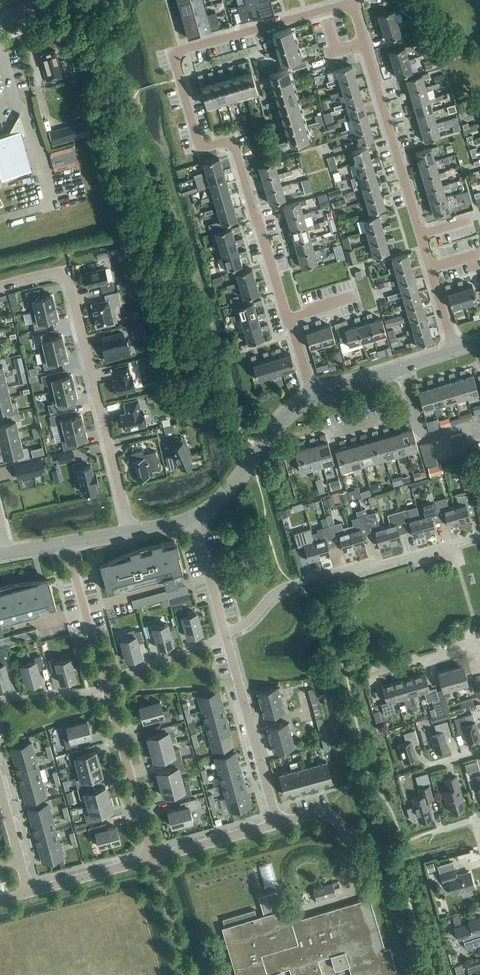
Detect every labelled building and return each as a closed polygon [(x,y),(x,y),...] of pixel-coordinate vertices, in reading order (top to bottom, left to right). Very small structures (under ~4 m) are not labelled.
[(204,7),(205,7),(203,0),(185,0),(177,2),(181,14),(204,7)] [(238,10),(270,1),(270,0),(244,0),(245,4),(237,6),(238,10)] [(270,1),(238,10),(241,23),(274,14),(270,1)] [(204,7),(181,14),(184,26),(215,17),(216,17),(215,12),(207,14),(205,7),(204,7)] [(381,27),(397,23),(395,15),(401,13),(399,9),(378,15),(381,27)] [(216,17),(215,17),(184,26),(187,38),(220,29),(216,17)] [(385,40),(401,35),(398,27),(404,25),(403,21),(397,23),(381,27),(385,40)] [(275,44),(294,39),(291,28),(272,34),(275,44)] [(278,54),(296,49),(294,39),(275,44),(278,54)] [(392,64),(408,59),(406,52),(412,50),(410,45),(389,52),(392,64)] [(296,49),(278,54),(281,65),(300,59),(296,49)] [(58,61),(55,50),(41,55),(44,65),(42,66),(46,81),(65,76),(60,61),(58,61)] [(73,58),(68,60),(72,73),(77,72),(73,58)] [(414,58),(408,59),(392,64),(396,77),(412,72),(409,64),(415,62),(414,58)] [(306,59),(292,63),(294,69),(308,64),(306,59)] [(423,63),(425,69),(432,68),(430,61),(423,63)] [(339,83),(355,78),(352,66),(336,70),(330,72),(333,81),(326,83),(327,86),(339,83)] [(272,85),(290,79),(287,69),(269,74),(272,85)] [(241,75),(247,94),(257,91),(256,87),(252,72),(241,75)] [(425,87),(422,79),(429,77),(427,73),(406,79),(409,92),(425,87)] [(443,74),(433,77),(435,83),(445,80),(443,74)] [(237,97),(247,94),(241,75),(231,78),(237,97)] [(227,100),(237,97),(231,78),(221,81),(227,100)] [(343,95),(359,90),(355,78),(339,83),(343,95)] [(275,95),(293,89),(290,79),(272,85),(275,95)] [(217,103),(227,100),(221,81),(211,84),(217,103)] [(206,106),(217,103),(211,84),(201,87),(206,106)] [(429,99),(426,91),(432,89),(432,87),(431,85),(425,87),(409,92),(413,104),(429,99)] [(278,105),(296,99),(293,89),(275,95),(278,105)] [(347,107),(362,103),(359,90),(343,95),(345,101),(342,102),(341,105),(334,107),(335,111),(347,107)] [(432,112),(432,111),(430,103),(436,102),(435,97),(429,99),(413,104),(417,116),(432,112)] [(281,115),(299,109),(296,99),(278,105),(281,115)] [(350,120),(366,115),(362,103),(347,107),(348,113),(344,115),(344,117),(337,119),(338,123),(350,120)] [(448,114),(456,112),(454,105),(446,107),(448,114)] [(272,128),(284,125),(302,119),(299,109),(281,115),(283,120),(271,123),(272,128)] [(436,124),(433,116),(440,114),(438,110),(432,111),(432,112),(417,116),(420,129),(436,124)] [(31,170),(21,135),(25,134),(19,114),(8,134),(0,136),(0,174),(1,178),(31,170)] [(354,132),(370,128),(366,115),(350,120),(354,132)] [(444,129),(452,127),(453,132),(460,130),(456,117),(442,122),(443,126),(444,129)] [(287,135),(305,129),(302,119),(284,125),(287,135)] [(53,146),(91,135),(87,120),(48,131),(53,146)] [(436,124),(420,129),(424,141),(440,136),(437,128),(443,126),(442,122),(436,124)] [(370,128),(354,132),(358,145),(373,140),(370,128)] [(305,129),(287,135),(290,145),(308,140),(305,129)] [(73,144),(50,151),(54,165),(77,158),(73,144)] [(375,144),(367,146),(351,151),(355,164),(370,159),(368,151),(376,149),(375,144)] [(419,165),(435,161),(432,153),(438,151),(437,147),(415,153),(419,165)] [(329,157),(331,168),(337,167),(335,156),(329,157)] [(379,157),(370,159),(355,164),(358,176),(374,171),(372,164),(380,161),(379,157)] [(206,175),(222,170),(218,158),(203,163),(205,171),(193,175),(194,179),(206,175)] [(422,178),(438,173),(436,165),(442,163),(440,159),(435,161),(419,165),(422,178)] [(278,175),(278,174),(275,166),(281,164),(280,160),(258,167),(262,179),(278,175)] [(210,187),(226,182),(222,170),(206,175),(210,187)] [(362,188),(377,184),(374,171),(358,176),(362,188)] [(426,190),(442,185),(439,177),(445,176),(444,171),(438,173),(422,178),(426,190)] [(281,187),(279,179),(285,177),(284,172),(278,174),(278,175),(262,179),(266,191),(281,187)] [(334,182),(340,180),(338,172),(332,174),(334,182)] [(214,199),(229,195),(226,182),(210,187),(214,199)] [(365,200),(381,196),(377,184),(362,188),(365,200)] [(446,198),(445,198),(443,190),(449,188),(448,184),(442,185),(426,190),(430,203),(446,198)] [(281,187),(266,191),(269,204),(285,199),(282,191),(289,189),(287,185),(281,187)] [(327,193),(329,198),(341,194),(340,189),(327,193)] [(468,191),(461,193),(464,206),(471,204),(468,191)] [(217,211),(233,207),(229,195),(214,199),(217,211)] [(381,196),(365,200),(369,213),(385,208),(381,196)] [(446,198),(430,203),(433,215),(449,210),(447,202),(453,200),(451,196),(445,198),(446,198)] [(346,205),(344,199),(334,202),(336,208),(346,205)] [(303,214),(302,214),(300,206),(306,204),(305,200),(283,206),(287,219),(303,214)] [(320,209),(329,206),(328,200),(318,203),(320,209)] [(209,228),(237,220),(233,207),(217,211),(220,221),(208,224),(209,228)] [(306,226),(304,218),(310,216),(309,212),(302,214),(303,214),(287,219),(291,231),(306,226)] [(366,232),(381,227),(378,215),(362,219),(366,232)] [(333,220),(327,221),(330,233),(336,231),(333,220)] [(310,238),(307,230),(313,228),(312,224),(306,226),(291,231),(294,243),(310,238)] [(385,240),(381,227),(366,232),(369,244),(385,240)] [(219,245),(234,240),(230,228),(215,233),(219,245)] [(313,242),(317,241),(316,236),(310,238),(294,243),(298,255),(306,253),(313,251),(313,250),(311,242),(313,242)] [(222,257),(238,253),(234,240),(219,245),(222,257)] [(385,240),(369,244),(373,257),(389,252),(385,240)] [(340,246),(333,248),(337,262),(345,260),(340,246)] [(306,253),(298,255),(301,268),(317,263),(315,255),(321,253),(319,249),(313,250),(313,251),(306,253)] [(348,264),(356,262),(357,262),(353,249),(344,252),(346,255),(348,264)] [(238,253),(222,257),(226,270),(241,265),(238,253)] [(395,271),(411,267),(407,254),(391,259),(394,267),(387,269),(389,273),(395,271)] [(399,284),(414,279),(411,267),(395,271),(397,279),(391,281),(392,286),(399,284)] [(100,285),(102,292),(114,290),(112,281),(108,282),(104,269),(84,274),(87,288),(100,285)] [(239,286),(255,281),(251,269),(235,273),(239,286)] [(357,279),(363,277),(360,270),(355,272),(357,279)] [(402,296),(418,291),(414,279),(399,284),(401,292),(387,296),(377,299),(378,303),(402,296)] [(118,283),(120,290),(133,287),(131,280),(118,283)] [(255,281),(239,286),(243,298),(259,294),(255,281)] [(464,305),(476,302),(474,295),(472,286),(459,289),(464,305)] [(39,289),(25,292),(30,313),(35,311),(55,306),(52,295),(41,298),(39,289)] [(452,309),(464,305),(459,289),(447,293),(452,309)] [(406,308),(421,304),(418,291),(402,296),(405,304),(398,306),(400,310),(406,308)] [(17,303),(15,292),(8,294),(10,305),(17,303)] [(106,301),(91,304),(97,327),(113,323),(111,313),(115,312),(113,306),(120,304),(117,292),(104,295),(106,301)] [(240,319),(256,314),(252,302),(237,307),(240,319)] [(409,320),(425,316),(421,304),(406,308),(408,316),(402,318),(403,322),(409,321),(409,320)] [(55,306),(35,311),(30,313),(34,330),(46,327),(45,321),(58,318),(55,306)] [(244,331),(260,327),(256,314),(240,319),(244,331)] [(413,333),(429,328),(425,316),(409,320),(409,321),(412,329),(406,330),(407,335),(413,333)] [(386,327),(398,324),(396,317),(384,321),(386,327)] [(369,322),(373,338),(386,335),(381,319),(369,322)] [(361,342),(356,326),(349,328),(346,320),(341,322),(343,327),(336,329),(340,343),(347,341),(348,346),(361,342)] [(146,338),(143,322),(130,325),(134,341),(146,338)] [(361,342),(373,338),(369,322),(356,326),(361,342)] [(317,329),(322,345),(335,341),(330,325),(317,329)] [(260,327),(244,331),(248,344),(263,339),(260,327)] [(413,333),(415,341),(409,343),(410,347),(432,341),(429,328),(413,333)] [(310,348),(322,345),(317,329),(305,333),(310,348)] [(397,337),(395,329),(389,331),(391,339),(397,337)] [(37,341),(38,346),(40,352),(65,346),(62,335),(49,338),(47,332),(33,335),(35,342),(37,341)] [(104,347),(102,347),(105,361),(130,355),(127,341),(125,342),(123,333),(101,338),(104,347)] [(65,346),(40,352),(44,370),(56,367),(54,361),(67,358),(65,346)] [(377,358),(375,351),(369,353),(371,360),(377,358)] [(277,356),(282,373),(294,369),(290,353),(277,356)] [(156,365),(154,356),(145,358),(147,367),(156,365)] [(269,376),(282,373),(277,356),(264,360),(269,376)] [(13,359),(17,373),(24,372),(20,357),(13,359)] [(264,360),(252,364),(257,380),(269,376),(264,360)] [(132,375),(130,375),(128,364),(114,367),(117,378),(111,380),(115,396),(136,391),(132,375)] [(318,372),(328,369),(327,364),(316,367),(318,372)] [(462,379),(467,398),(478,394),(473,376),(468,377),(466,369),(461,371),(463,379),(462,379)] [(43,386),(47,385),(49,392),(74,386),(71,375),(59,378),(57,372),(40,376),(43,386)] [(467,398),(462,379),(457,380),(456,377),(454,377),(453,373),(448,375),(451,382),(456,401),(467,398)] [(37,381),(36,375),(28,377),(29,383),(37,381)] [(445,404),(440,385),(434,387),(432,379),(427,381),(430,388),(429,388),(434,407),(445,404)] [(434,407),(429,388),(423,390),(421,382),(416,384),(418,392),(423,410),(434,407)] [(445,404),(456,401),(451,382),(440,385),(445,404)] [(77,398),(74,386),(49,392),(52,404),(77,398)] [(10,397),(7,387),(0,389),(0,400),(10,397)] [(145,395),(147,402),(162,398),(160,391),(145,395)] [(0,400),(0,411),(5,410),(6,416),(19,413),(16,402),(11,403),(10,397),(0,400)] [(126,414),(121,416),(124,430),(146,425),(142,410),(140,411),(137,400),(122,404),(124,411),(125,411),(126,414)] [(67,412),(55,415),(49,416),(51,426),(57,424),(59,432),(84,426),(81,415),(68,418),(67,412)] [(8,422),(0,424),(0,436),(18,431),(16,421),(20,420),(19,413),(6,416),(8,422)] [(460,416),(462,422),(473,419),(471,413),(460,416)] [(440,428),(436,415),(431,417),(433,423),(427,425),(428,431),(431,431),(440,428)] [(440,428),(450,425),(449,421),(448,418),(438,421),(440,428)] [(400,432),(406,452),(418,449),(409,421),(404,422),(406,427),(405,427),(406,430),(400,432)] [(406,452),(400,432),(398,424),(393,426),(394,430),(393,431),(394,434),(390,435),(395,456),(406,452)] [(84,426),(59,432),(63,450),(76,447),(75,440),(87,438),(84,426)] [(395,456),(390,435),(387,427),(382,429),(384,433),(380,434),(381,437),(379,438),(384,459),(395,456)] [(384,459),(379,438),(376,430),(372,432),(374,439),(368,441),(374,462),(384,459)] [(0,447),(21,442),(18,431),(0,436),(0,445),(0,447)] [(452,442),(463,438),(462,433),(450,436),(452,442)] [(316,445),(322,466),(333,462),(327,442),(328,442),(326,434),(321,435),(323,443),(316,445)] [(374,462),(368,441),(365,434),(359,435),(361,440),(359,440),(360,443),(357,444),(363,465),(374,462)] [(322,466),(316,445),(314,437),(309,439),(310,444),(309,446),(309,447),(305,448),(311,469),(322,466)] [(363,465),(357,444),(354,437),(350,438),(351,443),(352,446),(346,448),(352,468),(363,465)] [(453,447),(465,444),(463,438),(452,442),(453,447)] [(352,468),(346,448),(344,440),(339,441),(341,449),(335,451),(340,471),(352,468)] [(170,455),(161,457),(164,469),(176,466),(177,468),(188,462),(175,441),(165,447),(170,455)] [(311,469),(305,448),(303,441),(298,442),(301,450),(294,451),(300,472),(311,469)] [(22,448),(21,442),(0,447),(3,458),(16,455),(23,453),(22,448)] [(421,451),(433,447),(431,442),(420,445),(421,451)] [(455,453),(467,449),(465,444),(453,447),(455,453)] [(23,453),(16,455),(17,460),(29,457),(27,447),(22,448),(23,453)] [(423,456),(434,453),(433,447),(421,451),(423,456)] [(467,449),(455,453),(457,458),(463,456),(468,455),(467,449)] [(142,450),(130,453),(137,480),(149,477),(147,472),(159,469),(155,451),(143,454),(142,450)] [(72,452),(58,456),(59,463),(74,459),(72,452)] [(424,462),(436,458),(434,453),(423,456),(424,462)] [(436,458),(424,462),(426,467),(437,464),(436,458)] [(15,466),(18,479),(44,472),(41,459),(15,466)] [(97,483),(95,472),(93,473),(91,465),(83,467),(82,462),(73,464),(77,479),(81,478),(84,493),(89,492),(89,493),(96,492),(96,490),(97,490),(95,483),(97,483)] [(440,464),(428,468),(430,477),(435,475),(443,473),(441,467),(440,464)] [(426,477),(425,471),(420,472),(413,474),(414,480),(422,478),(426,477)] [(467,473),(460,475),(464,489),(472,487),(467,473)] [(340,476),(330,477),(332,489),(342,487),(340,476)] [(393,486),(402,483),(400,476),(391,479),(393,486)] [(429,486),(427,479),(419,481),(421,488),(429,486)] [(379,483),(369,486),(371,493),(381,490),(379,483)] [(336,500),(361,496),(360,492),(354,492),(354,490),(335,492),(336,500)] [(454,507),(459,523),(470,520),(465,504),(471,502),(467,491),(456,494),(460,505),(454,507)] [(436,512),(433,501),(431,492),(424,494),(427,503),(422,504),(425,515),(419,517),(424,534),(435,530),(431,514),(436,512)] [(459,523),(454,507),(449,508),(446,497),(433,501),(436,512),(443,510),(448,526),(459,523)] [(424,534),(419,517),(415,518),(412,508),(399,512),(402,522),(409,520),(414,537),(424,534)] [(396,524),(402,522),(399,512),(388,515),(391,525),(385,527),(390,544),(401,540),(396,524)] [(390,544),(385,527),(380,529),(375,513),(363,516),(368,533),(374,531),(379,547),(390,544)] [(361,534),(368,533),(363,516),(351,520),(353,525),(347,526),(348,532),(353,548),(364,545),(361,534)] [(353,548),(348,532),(347,526),(342,528),(340,523),(328,526),(331,537),(338,535),(343,551),(353,548)] [(325,538),(331,537),(328,526),(316,530),(319,540),(314,541),(319,558),(330,555),(325,538)] [(310,528),(294,533),(295,536),(298,547),(304,545),(308,561),(319,558),(314,541),(311,533),(310,528)] [(182,570),(174,541),(166,542),(160,543),(161,546),(138,552),(138,550),(132,551),(133,554),(114,559),(115,562),(100,566),(107,591),(126,585),(127,590),(164,581),(165,586),(176,583),(173,573),(182,570)] [(48,580),(34,584),(32,581),(0,590),(0,631),(2,630),(1,627),(38,617),(36,610),(55,605),(48,580)] [(177,596),(172,598),(172,600),(174,606),(178,605),(184,604),(181,595),(177,596)] [(188,614),(187,611),(175,614),(178,626),(183,624),(187,638),(204,633),(198,612),(188,614)] [(175,645),(169,623),(153,627),(152,624),(146,625),(149,637),(154,635),(157,649),(175,645)] [(0,638),(0,646),(38,635),(36,629),(0,638)] [(129,637),(120,639),(126,662),(143,657),(139,643),(143,642),(140,630),(134,632),(133,629),(127,631),(129,637)] [(8,658),(6,650),(0,652),(0,687),(11,684),(7,670),(12,669),(8,658)] [(26,686),(43,682),(39,668),(43,667),(40,655),(34,657),(35,660),(20,664),(26,686)] [(77,680),(71,657),(55,662),(54,658),(48,660),(51,671),(56,670),(60,684),(77,680)] [(450,670),(455,687),(468,684),(462,666),(450,670)] [(449,689),(455,687),(450,670),(438,674),(444,695),(450,693),(449,689)] [(442,714),(439,699),(435,688),(429,690),(424,674),(413,677),(418,694),(424,692),(427,702),(431,701),(436,716),(442,714)] [(413,695),(418,694),(413,677),(403,680),(411,707),(416,705),(413,695)] [(412,711),(411,707),(403,680),(392,683),(398,700),(403,698),(407,713),(412,711)] [(392,701),(398,700),(392,683),(382,686),(387,702),(381,704),(384,715),(395,712),(392,701)] [(260,705),(281,699),(278,687),(256,693),(260,705)] [(310,700),(316,698),(313,688),(307,690),(310,700)] [(202,711),(222,705),(221,701),(220,701),(218,692),(198,698),(202,711)] [(439,699),(442,714),(447,712),(449,712),(445,697),(439,699)] [(461,708),(473,705),(471,697),(459,701),(461,708)] [(310,700),(315,719),(321,717),(316,698),(310,700)] [(281,699),(260,705),(263,717),(284,711),(281,699)] [(162,711),(160,701),(144,706),(144,704),(139,706),(143,721),(158,717),(159,723),(171,720),(168,709),(162,711)] [(206,724),(225,718),(223,710),(222,705),(202,711),(206,724)] [(449,718),(447,712),(442,714),(436,716),(432,717),(434,722),(449,718)] [(467,724),(465,716),(454,719),(457,731),(463,729),(467,743),(479,739),(474,722),(467,724)] [(318,730),(324,728),(321,717),(315,719),(318,730)] [(209,737),(229,731),(228,727),(227,727),(225,718),(206,724),(209,737)] [(66,749),(78,746),(76,740),(91,736),(87,721),(66,727),(69,736),(63,738),(66,749)] [(435,753),(448,749),(444,735),(450,733),(446,721),(434,725),(437,733),(430,735),(435,753)] [(270,740),(291,734),(287,722),(266,728),(270,740)] [(169,737),(175,735),(172,724),(160,727),(162,733),(147,737),(151,749),(171,743),(169,737)] [(229,731),(209,737),(213,750),(232,744),(230,735),(229,731)] [(403,762),(417,758),(413,745),(418,743),(415,731),(404,734),(406,742),(398,745),(403,762)] [(291,734),(270,740),(273,752),(294,746),(291,734)] [(170,763),(182,760),(179,749),(173,750),(171,743),(151,749),(154,761),(169,757),(170,763)] [(14,762),(34,757),(31,744),(11,749),(14,758),(13,758),(14,762)] [(78,769),(99,763),(95,752),(80,756),(79,750),(67,753),(70,764),(76,762),(78,769)] [(219,772),(239,767),(238,762),(237,763),(235,754),(215,759),(219,772)] [(18,775),(38,770),(34,757),(14,762),(15,767),(16,767),(18,775)] [(160,784),(181,779),(179,772),(185,771),(182,760),(170,763),(172,769),(157,773),(160,784)] [(477,761),(465,764),(467,773),(468,772),(469,775),(474,773),(473,771),(479,769),(477,761)] [(314,765),(320,786),(332,783),(326,762),(314,765)] [(86,780),(102,775),(99,763),(78,769),(80,776),(74,778),(77,788),(88,785),(86,780)] [(308,789),(320,786),(314,765),(302,768),(308,789)] [(222,785),(242,780),(240,771),(239,767),(219,772),(222,785)] [(296,792),(308,789),(302,768),(291,771),(296,792)] [(21,788),(41,782),(38,770),(18,775),(21,783),(20,784),(21,788)] [(285,796),(296,792),(291,771),(279,775),(285,796)] [(427,773),(415,776),(418,786),(430,782),(427,773)] [(472,779),(475,790),(478,789),(479,796),(479,776),(472,779)] [(463,809),(460,797),(461,797),(455,777),(444,780),(448,790),(443,792),(447,805),(449,805),(451,813),(463,809)] [(178,792),(180,798),(191,795),(188,784),(183,785),(181,779),(160,784),(164,796),(178,792)] [(226,798),(246,792),(245,788),(244,788),(242,780),(222,785),(226,798)] [(41,782),(21,788),(22,792),(23,792),(26,801),(45,795),(41,782)] [(105,787),(89,791),(88,785),(77,788),(80,800),(86,798),(88,804),(108,799),(105,787)] [(419,822),(432,818),(427,801),(433,799),(429,786),(419,789),(421,796),(412,799),(414,806),(406,808),(409,818),(412,820),(413,821),(415,822),(417,822),(419,821),(419,822)] [(246,792),(226,798),(230,811),(249,806),(247,797),(247,796),(246,792)] [(172,827),(192,821),(190,812),(198,809),(195,798),(179,803),(181,809),(168,812),(172,827)] [(108,799),(88,804),(89,811),(84,813),(87,824),(98,821),(97,815),(111,811),(108,799)] [(31,824),(51,818),(48,805),(28,810),(31,819),(30,819),(31,824)] [(35,836),(55,831),(51,818),(31,824),(32,828),(33,828),(35,836)] [(101,830),(99,825),(88,828),(91,839),(97,837),(99,847),(115,842),(115,844),(120,842),(116,826),(101,830)] [(38,849),(58,844),(55,831),(35,836),(38,845),(37,845),(38,849)] [(58,844),(38,849),(39,854),(40,853),(42,862),(62,857),(58,844)] [(456,876),(451,862),(437,866),(444,886),(449,884),(452,894),(461,892),(462,897),(473,894),(471,888),(473,888),(468,872),(456,876)] [(433,863),(426,865),(428,873),(433,872),(433,870),(435,870),(433,863)] [(317,901),(337,895),(333,882),(313,888),(317,901)] [(256,916),(254,910),(222,919),(224,926),(221,927),(236,974),(281,974),(280,971),(289,968),(291,974),(322,974),(318,959),(330,956),(334,970),(348,966),(351,974),(397,974),(396,971),(393,961),(390,952),(389,947),(385,948),(384,947),(369,898),(360,901),(291,921),(287,907),(282,909),(276,890),(276,891),(267,893),(258,896),(263,914),(256,916)] [(467,921),(468,923),(463,925),(461,920),(454,923),(455,927),(453,928),(456,938),(462,936),(466,949),(479,945),(479,917),(467,921)] [(467,967),(469,974),(479,974),(479,964),(467,967)]
